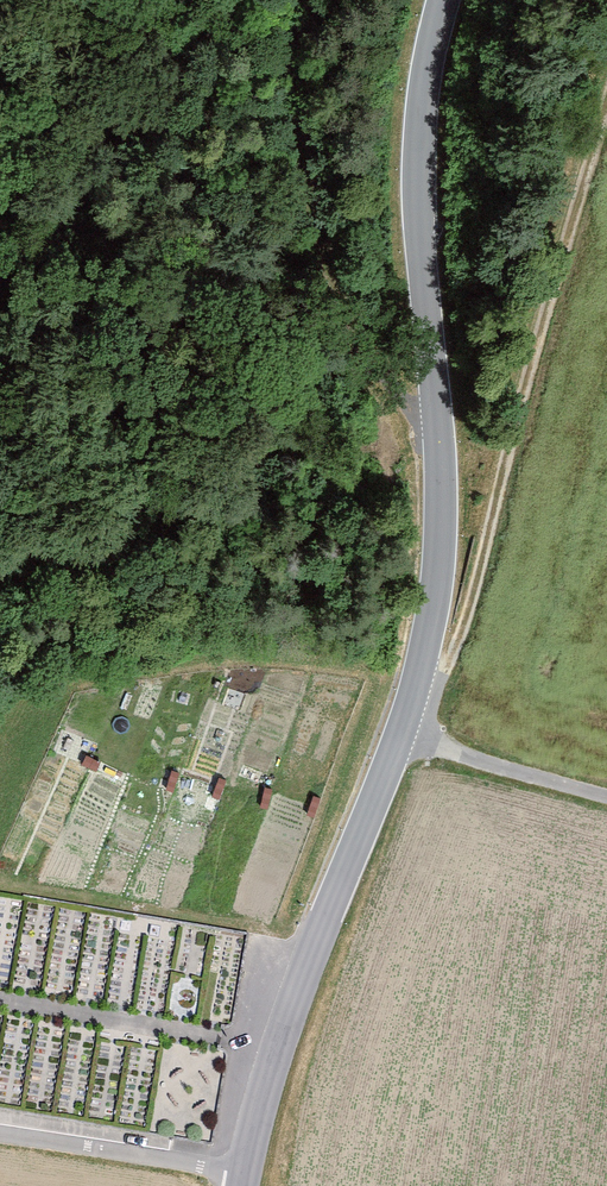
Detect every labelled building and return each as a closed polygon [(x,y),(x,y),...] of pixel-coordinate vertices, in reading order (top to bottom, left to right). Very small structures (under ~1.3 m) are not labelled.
[(93,758),(83,754),(79,764),(88,768),(93,758)] [(104,763),(95,759),(91,769),(100,773),(104,763)] [(181,770),(171,768),(168,778),(178,781),(181,770)] [(229,779),(219,776),(216,786),(225,789),(229,779)] [(178,783),(168,780),(165,791),(175,793),(178,783)] [(274,787),(264,784),(261,794),(271,798),(274,787)] [(225,791),(215,788),(211,798),(221,801),(225,791)] [(320,796),(310,792),(306,802),(316,806),(320,796)] [(271,800),(261,796),(257,807),(267,810),(271,800)] [(315,808),(306,804),(302,814),(312,818),(315,808)]
